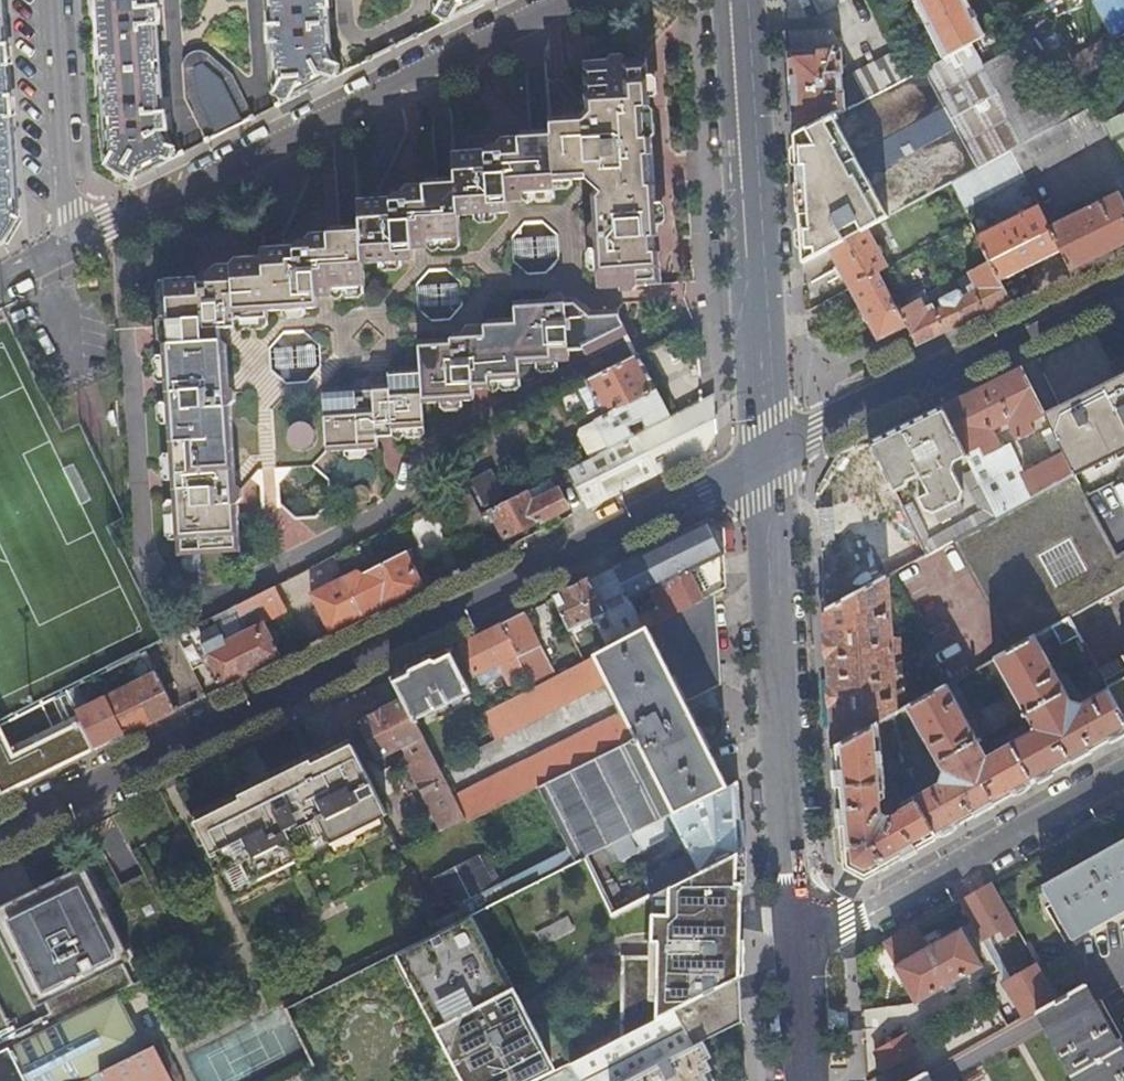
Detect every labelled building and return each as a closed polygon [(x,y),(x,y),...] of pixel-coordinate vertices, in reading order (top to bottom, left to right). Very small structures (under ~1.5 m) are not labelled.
[(7,242),(20,218),(4,0),(0,0),(0,245),(7,242)] [(140,176),(179,156),(166,129),(169,129),(168,113),(164,114),(158,23),(161,23),(160,6),(157,7),(157,0),(99,0),(111,164),(140,176)] [(283,104),(343,74),(332,52),(328,0),(271,0),(273,26),(269,27),(270,42),(274,42),(277,92),(283,104)] [(444,23),(491,0),(437,0),(438,13),(444,23)] [(788,19),(812,19),(849,0),(787,0),(788,19)] [(943,60),(971,45),(985,37),(966,0),(913,0),(943,60)] [(795,139),(907,79),(894,54),(851,77),(842,83),(839,43),(832,30),(789,33),(793,96),(795,139)] [(1100,43),(1106,52),(1115,68),(1123,63),(1123,58),(1122,54),(1123,53),(1123,30),(1100,43)] [(1050,82),(1045,74),(1028,42),(982,66),(1024,143),(1069,118),(1050,82)] [(943,60),(924,70),(978,168),(1011,150),(1024,143),(982,66),(971,45),(943,60)] [(184,98),(207,142),(254,119),(232,74),(205,51),(203,49),(200,49),(198,48),(195,48),(192,49),(190,50),(188,51),(186,53),(184,55),(183,57),(182,60),(182,63),(182,64),(184,98)] [(1123,89),(1123,63),(1115,68),(1106,52),(1071,70),(1090,107),(1093,106),(1123,89)] [(656,237),(658,234),(654,189),(652,189),(649,156),(651,156),(644,53),(579,57),(582,109),(576,109),(544,112),(545,125),(512,128),(513,142),(479,144),(480,159),(447,161),(448,174),(416,176),(417,194),(382,196),(383,207),(351,209),(352,221),(319,223),(320,240),(286,243),(286,250),(265,252),(265,257),(238,259),(234,264),(219,265),(213,271),(205,272),(200,278),(168,280),(171,343),(165,343),(166,357),(168,357),(171,390),(168,391),(169,403),(171,403),(172,423),(171,423),(172,453),(174,453),(176,488),(174,488),(175,502),(177,502),(179,539),(177,539),(178,556),(189,555),(187,556),(186,557),(185,558),(185,560),(184,561),(184,563),(184,565),(185,566),(185,568),(186,569),(187,570),(189,571),(190,571),(200,571),(200,554),(241,551),(237,503),(242,498),(242,490),(237,485),(232,404),(236,399),(236,392),(231,388),(229,343),(223,339),(223,331),(238,330),(237,323),(270,320),(269,314),(319,311),(318,300),(335,299),(335,292),(365,289),(363,267),(414,263),(413,252),(430,251),(430,244),(460,242),(458,219),(506,216),(505,205),(521,203),(521,197),(552,195),(551,182),(584,180),(596,190),(590,196),(592,223),(587,229),(588,238),(594,243),(598,289),(661,285),(659,255),(657,252),(656,237)] [(924,70),(919,73),(907,79),(795,139),(799,192),(803,263),(826,250),(863,230),(950,183),(978,168),(924,70)] [(1069,118),(1090,107),(1071,70),(1050,82),(1069,118)] [(1093,106),(1108,133),(1123,163),(1123,89),(1093,106)] [(1108,133),(1093,106),(1090,107),(1069,118),(1024,143),(1011,150),(1023,175),(1025,179),(1108,133)] [(1023,175),(1011,150),(978,168),(950,183),(963,207),(1023,175)] [(1119,193),(1088,208),(1084,200),(1073,205),(1077,214),(1050,228),(1061,250),(1059,250),(1069,270),(1123,243),(1123,202),(1119,193)] [(1059,250),(1061,250),(1050,228),(1039,207),(978,238),(989,260),(999,280),(1001,279),(1022,268),(1059,250)] [(863,230),(826,250),(848,289),(877,273),(885,268),(863,230)] [(517,236),(515,270),(547,271),(548,237),(517,236)] [(971,293),(999,280),(989,260),(966,272),(973,284),(968,287),(971,293)] [(1030,283),(1022,268),(1001,279),(1008,294),(1030,283)] [(876,339),(906,325),(897,310),(877,273),(848,289),(876,339)] [(1008,294),(1001,279),(999,280),(971,293),(964,297),(943,307),(937,310),(906,325),(916,344),(1010,298),(1008,294)] [(419,302),(451,305),(453,287),(420,285),(419,302)] [(940,302),(943,307),(964,297),(962,291),(957,290),(941,298),(940,302)] [(460,399),(460,400),(472,399),(472,388),(488,387),(487,380),(519,378),(518,364),(537,363),(536,361),(556,360),(556,362),(569,361),(569,351),(584,351),(587,356),(628,336),(620,319),(620,310),(591,312),(574,300),(564,300),(559,296),(549,296),(544,302),(513,304),(515,321),(487,323),(483,327),(468,328),(462,334),(453,335),(449,341),(417,343),(419,368),(392,370),(387,376),(371,377),(368,381),(358,381),(354,387),(322,389),(326,453),(347,451),(346,449),(364,448),(365,450),(378,449),(377,437),(392,436),(392,429),(424,426),(422,403),(441,401),(441,400),(460,399)] [(906,325),(937,310),(934,304),(927,308),(921,297),(897,310),(906,325)] [(269,346),(270,374),(315,373),(314,345),(269,346)] [(610,447),(638,433),(670,417),(638,355),(587,381),(600,406),(604,414),(596,418),(610,447)] [(1044,412),(1021,367),(942,406),(966,453),(981,446),(985,455),(1004,446),(1002,441),(998,442),(991,428),(1009,420),(1018,439),(1034,430),(1030,422),(1045,415),(1044,412)] [(1077,476),(1123,453),(1123,373),(1118,376),(1088,391),(1044,412),(1045,415),(1064,451),(1075,473),(1077,476)] [(600,406),(587,381),(573,388),(586,413),(600,406)] [(638,433),(658,472),(706,448),(717,434),(714,394),(702,400),(670,417),(638,433)] [(966,453),(942,406),(870,441),(885,471),(894,490),(908,483),(910,478),(920,473),(929,490),(919,495),(926,509),(935,512),(937,511),(940,518),(963,506),(960,499),(962,498),(964,490),(954,469),(958,460),(967,455),(966,453)] [(310,457),(310,423),(278,422),(278,457),(310,457)] [(587,507),(658,472),(638,433),(610,447),(568,468),(576,485),(587,507)] [(885,471),(870,441),(823,464),(817,476),(817,478),(819,501),(819,504),(826,608),(887,575),(926,554),(899,501),(894,490),(885,471)] [(981,446),(966,453),(967,455),(971,462),(998,515),(1035,494),(1024,472),(1009,443),(1004,446),(985,455),(981,446)] [(1074,473),(1075,473),(1064,451),(1024,472),(1035,494),(1074,473)] [(910,495),(899,501),(926,554),(953,539),(979,525),(998,515),(971,462),(961,467),(984,510),(931,538),(910,495)] [(565,490),(576,485),(568,468),(557,474),(565,490)] [(980,588),(1101,522),(1087,497),(1074,473),(1035,494),(998,515),(979,525),(953,539),(980,588)] [(530,501),(525,490),(489,509),(504,538),(538,521),(539,522),(567,508),(557,487),(536,498),(530,501)] [(536,498),(531,487),(525,490),(530,501),(536,498)] [(452,496),(465,521),(481,513),(468,488),(452,496)] [(481,513),(465,521),(466,523),(482,515),(481,513)] [(649,591),(724,554),(722,531),(716,526),(709,521),(615,568),(631,601),(649,591)] [(995,618),(1115,550),(1101,522),(980,588),(995,618)] [(1116,552),(1115,550),(995,618),(1011,646),(1035,633),(1037,632),(1051,624),(1068,615),(1123,584),(1123,548),(1116,552)] [(358,569),(343,577),(363,617),(424,587),(406,552),(363,573),(358,569)] [(714,595),(725,589),(723,583),(726,582),(724,554),(649,591),(660,613),(642,623),(646,631),(648,629),(714,595)] [(343,577),(333,556),(306,570),(316,591),(311,593),(331,633),(363,617),(343,577)] [(620,643),(646,631),(642,623),(631,601),(615,568),(553,598),(570,631),(605,613),(620,643)] [(887,575),(826,608),(835,744),(885,716),(891,712),(895,711),(894,693),(892,663),(891,652),(901,651),(900,636),(890,637),(887,575)] [(248,600),(213,617),(225,642),(204,652),(221,687),(258,669),(282,657),(264,622),(287,610),(274,586),(248,600)] [(714,595),(648,629),(685,702),(714,688),(714,595)] [(503,623),(525,667),(527,670),(548,659),(542,645),(525,612),(503,623)] [(1077,632),(1068,615),(1051,624),(1060,641),(1077,632)] [(503,623),(460,644),(477,676),(480,683),(503,672),(506,677),(525,667),(503,623)] [(176,636),(192,669),(206,663),(197,644),(202,641),(195,627),(176,636)] [(639,736),(678,812),(728,786),(685,702),(648,629),(646,631),(620,643),(598,655),(611,680),(626,711),(639,736)] [(1123,731),(1123,718),(1107,686),(1082,701),(1079,709),(1069,705),(1071,698),(1035,633),(1011,646),(994,656),(1033,727),(1010,740),(1034,782),(1123,731)] [(929,646),(892,663),(894,693),(938,664),(929,646)] [(449,649),(393,677),(404,697),(417,720),(472,693),(449,649)] [(495,739),(611,680),(598,655),(535,687),(482,714),(495,739)] [(1098,670),(1106,684),(1107,686),(1123,718),(1123,655),(1098,670)] [(1106,684),(1098,670),(1097,668),(1090,671),(1099,688),(1106,684)] [(150,722),(175,710),(157,673),(132,686),(150,722)] [(913,794),(937,835),(1034,782),(1010,740),(987,753),(947,682),(898,708),(903,716),(910,713),(942,769),(950,771),(947,782),(939,779),(913,794)] [(68,690),(72,700),(82,695),(77,686),(68,690)] [(150,722),(132,686),(108,698),(111,704),(126,734),(150,722)] [(97,748),(126,734),(111,704),(107,707),(101,697),(85,705),(90,715),(82,719),(97,748)] [(443,830),(467,819),(456,798),(441,768),(417,720),(404,697),(358,721),(378,760),(412,743),(416,758),(408,762),(443,830)] [(639,736),(626,711),(456,798),(467,819),(469,823),(537,788),(639,736)] [(2,723),(0,725),(0,793),(1,795),(97,748),(82,719),(79,713),(14,746),(2,723)] [(885,716),(835,744),(846,864),(865,875),(937,835),(913,794),(899,802),(899,809),(890,814),(883,811),(881,798),(886,796),(880,727),(886,725),(885,716)] [(229,891),(382,817),(388,814),(348,736),(191,815),(229,891)] [(639,736),(537,788),(569,850),(576,862),(588,857),(615,844),(666,818),(672,815),(678,812),(639,736)] [(645,881),(652,895),(672,885),(743,850),(738,782),(728,786),(678,812),(672,815),(692,853),(644,878),(645,881)] [(382,817),(229,891),(255,942),(407,866),(382,817)] [(666,818),(615,844),(622,858),(623,861),(674,835),(666,818)] [(1123,909),(1123,841),(1042,888),(1071,939),(1123,909)] [(615,844),(588,857),(595,871),(607,865),(622,858),(615,844)] [(576,862),(569,850),(494,888),(457,907),(459,911),(435,923),(439,932),(475,913),(576,862)] [(743,850),(672,885),(672,907),(655,907),(655,933),(661,933),(660,943),(659,1016),(740,976),(743,850)] [(449,911),(457,907),(494,888),(477,856),(433,879),(449,911)] [(85,865),(0,907),(0,931),(37,1006),(46,1002),(50,1012),(14,1030),(19,1041),(117,993),(136,984),(126,963),(132,960),(85,865)] [(607,865),(595,871),(609,900),(623,893),(617,881),(615,882),(607,865)] [(623,893),(609,900),(615,913),(652,895),(645,881),(623,893)] [(475,913),(439,932),(396,954),(432,1024),(461,1080),(531,1080),(555,1069),(524,1009),(511,984),(475,913)] [(534,931),(540,945),(572,931),(567,918),(534,931)] [(915,1002),(981,966),(960,927),(893,964),(915,1002)] [(191,956),(175,964),(178,972),(194,963),(191,956)] [(1002,982),(1022,1018),(1036,1011),(1057,999),(1036,962),(1002,982)] [(569,1062),(579,1080),(620,1080),(703,1040),(703,1041),(741,1022),(741,1002),(740,976),(659,1016),(569,1062)] [(1082,984),(1057,999),(1036,1011),(1075,1080),(1123,1080),(1123,1058),(1082,984)] [(144,1049),(117,993),(19,1041),(0,1051),(0,1080),(81,1080),(100,1071),(144,1049)] [(14,1030),(0,1003),(0,1051),(19,1041),(14,1030)] [(1023,1043),(1018,1029),(942,1057),(951,1080),(981,1080),(974,1061),(1023,1043)] [(926,1072),(928,1071),(918,1054),(917,1054),(905,1034),(874,1051),(886,1072),(869,1080),(909,1080),(926,1072)] [(620,1080),(710,1080),(705,1071),(711,1068),(707,1058),(711,1056),(703,1041),(703,1040),(620,1080)] [(167,1074),(152,1045),(144,1049),(100,1071),(104,1080),(141,1080),(159,1071),(162,1076),(167,1074)] [(100,1071),(81,1080),(104,1080),(100,1071)] [(926,1072),(909,1080),(931,1080),(926,1072)]
